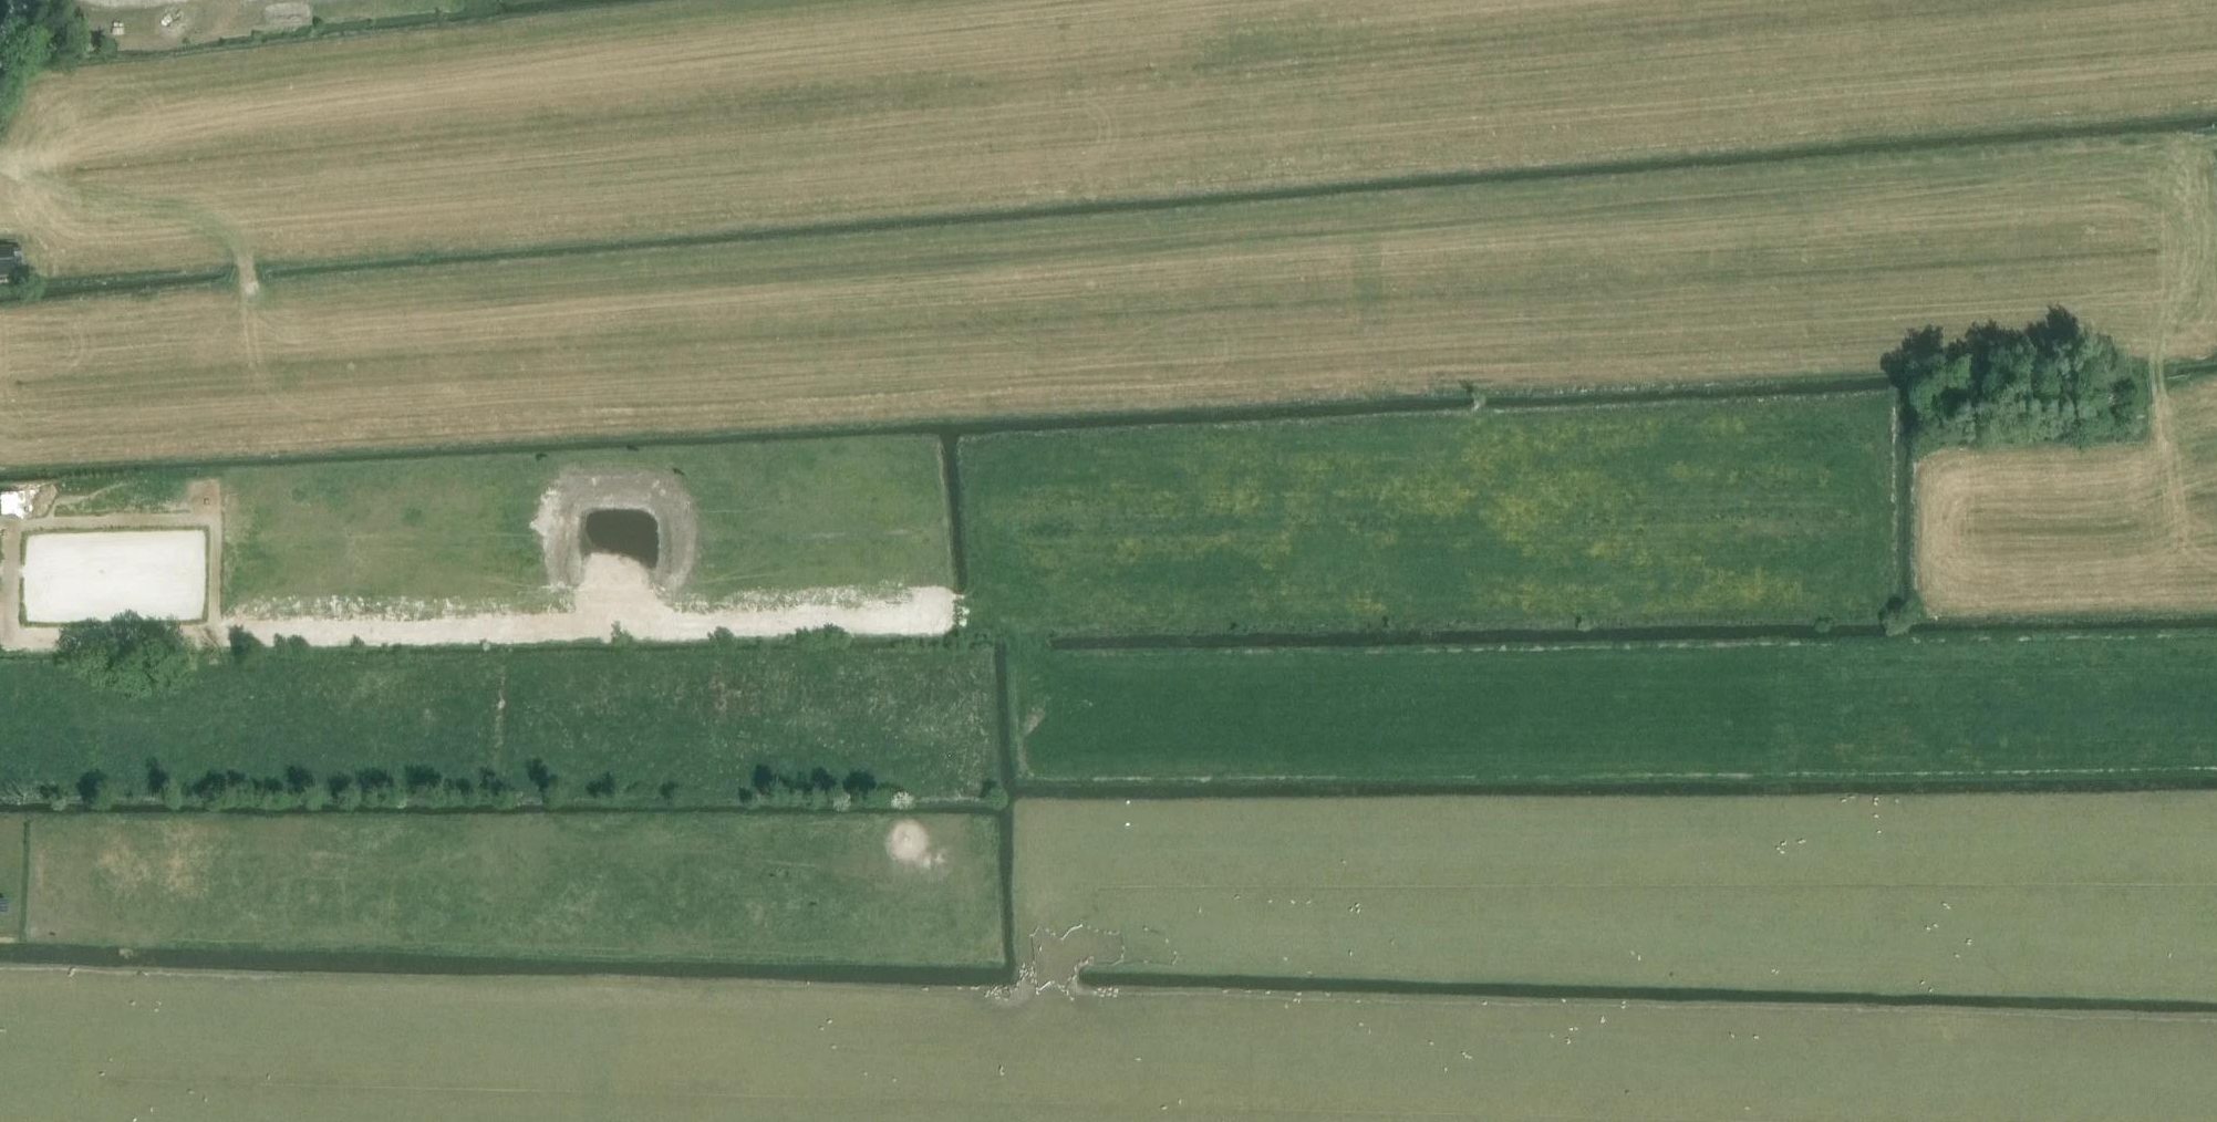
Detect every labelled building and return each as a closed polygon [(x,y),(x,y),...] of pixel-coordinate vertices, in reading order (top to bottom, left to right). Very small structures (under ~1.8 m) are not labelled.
[(13,277),(12,248),(0,249),(0,277),(13,277)]
